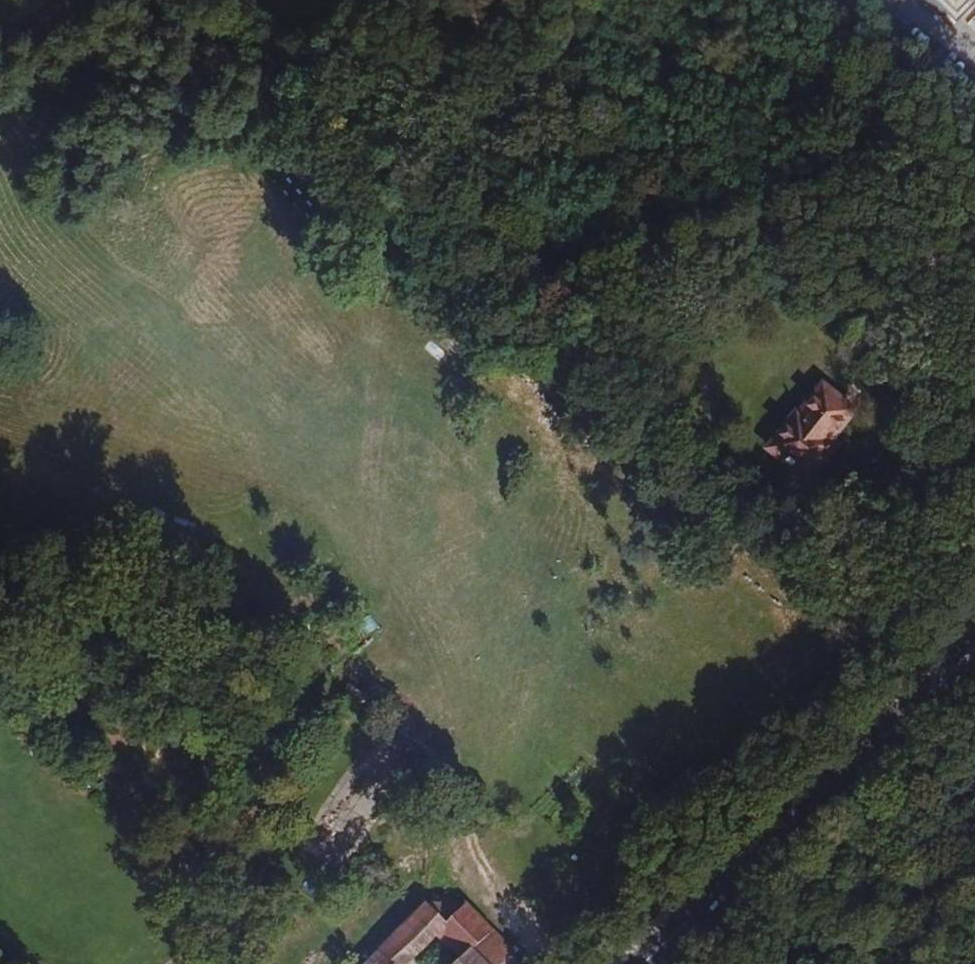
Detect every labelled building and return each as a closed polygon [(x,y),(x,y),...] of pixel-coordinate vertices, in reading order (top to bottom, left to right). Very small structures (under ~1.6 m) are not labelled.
[(961,20),(974,6),(974,0),(940,0),(961,20)] [(855,410),(822,384),(797,417),(793,413),(767,449),(809,481),(823,463),(818,459),(831,442),(855,410)] [(836,446),(831,442),(818,459),(823,463),(836,446)] [(212,779),(193,749),(165,767),(184,797),(212,779)] [(425,902),(377,950),(378,951),(364,963),(407,963),(415,957),(441,932),(464,954),(454,963),(518,963),(510,956),(515,951),(466,903),(446,923),(425,902)]
